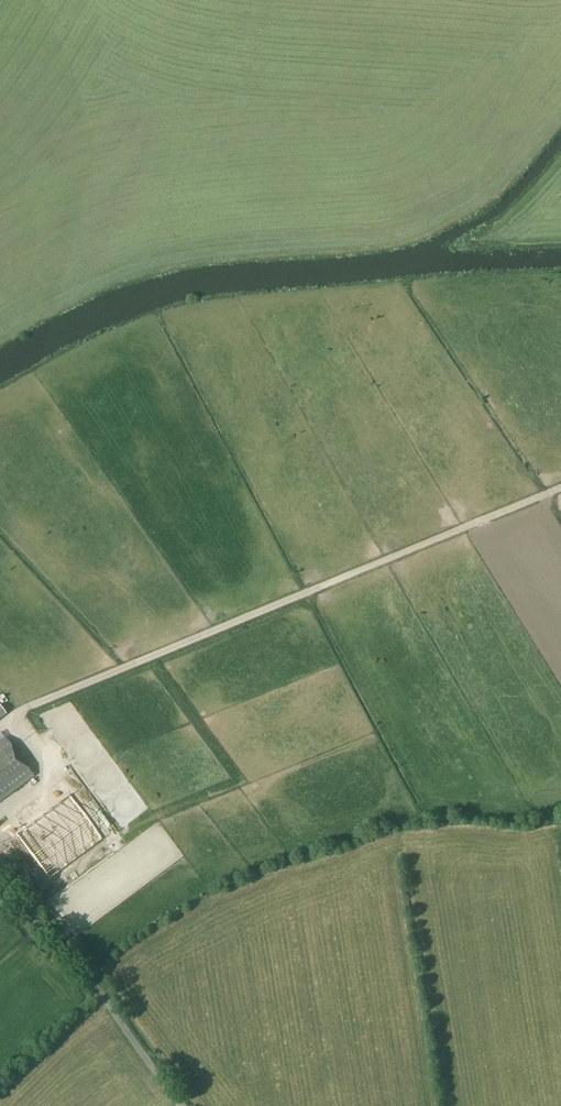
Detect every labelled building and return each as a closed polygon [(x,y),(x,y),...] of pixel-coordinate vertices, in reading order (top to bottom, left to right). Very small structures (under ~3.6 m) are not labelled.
[(5,738),(0,741),(0,799),(33,775),(5,738)] [(59,763),(60,753),(50,753),(49,762),(59,763)] [(70,793),(18,834),(53,880),(105,839),(70,793)]
